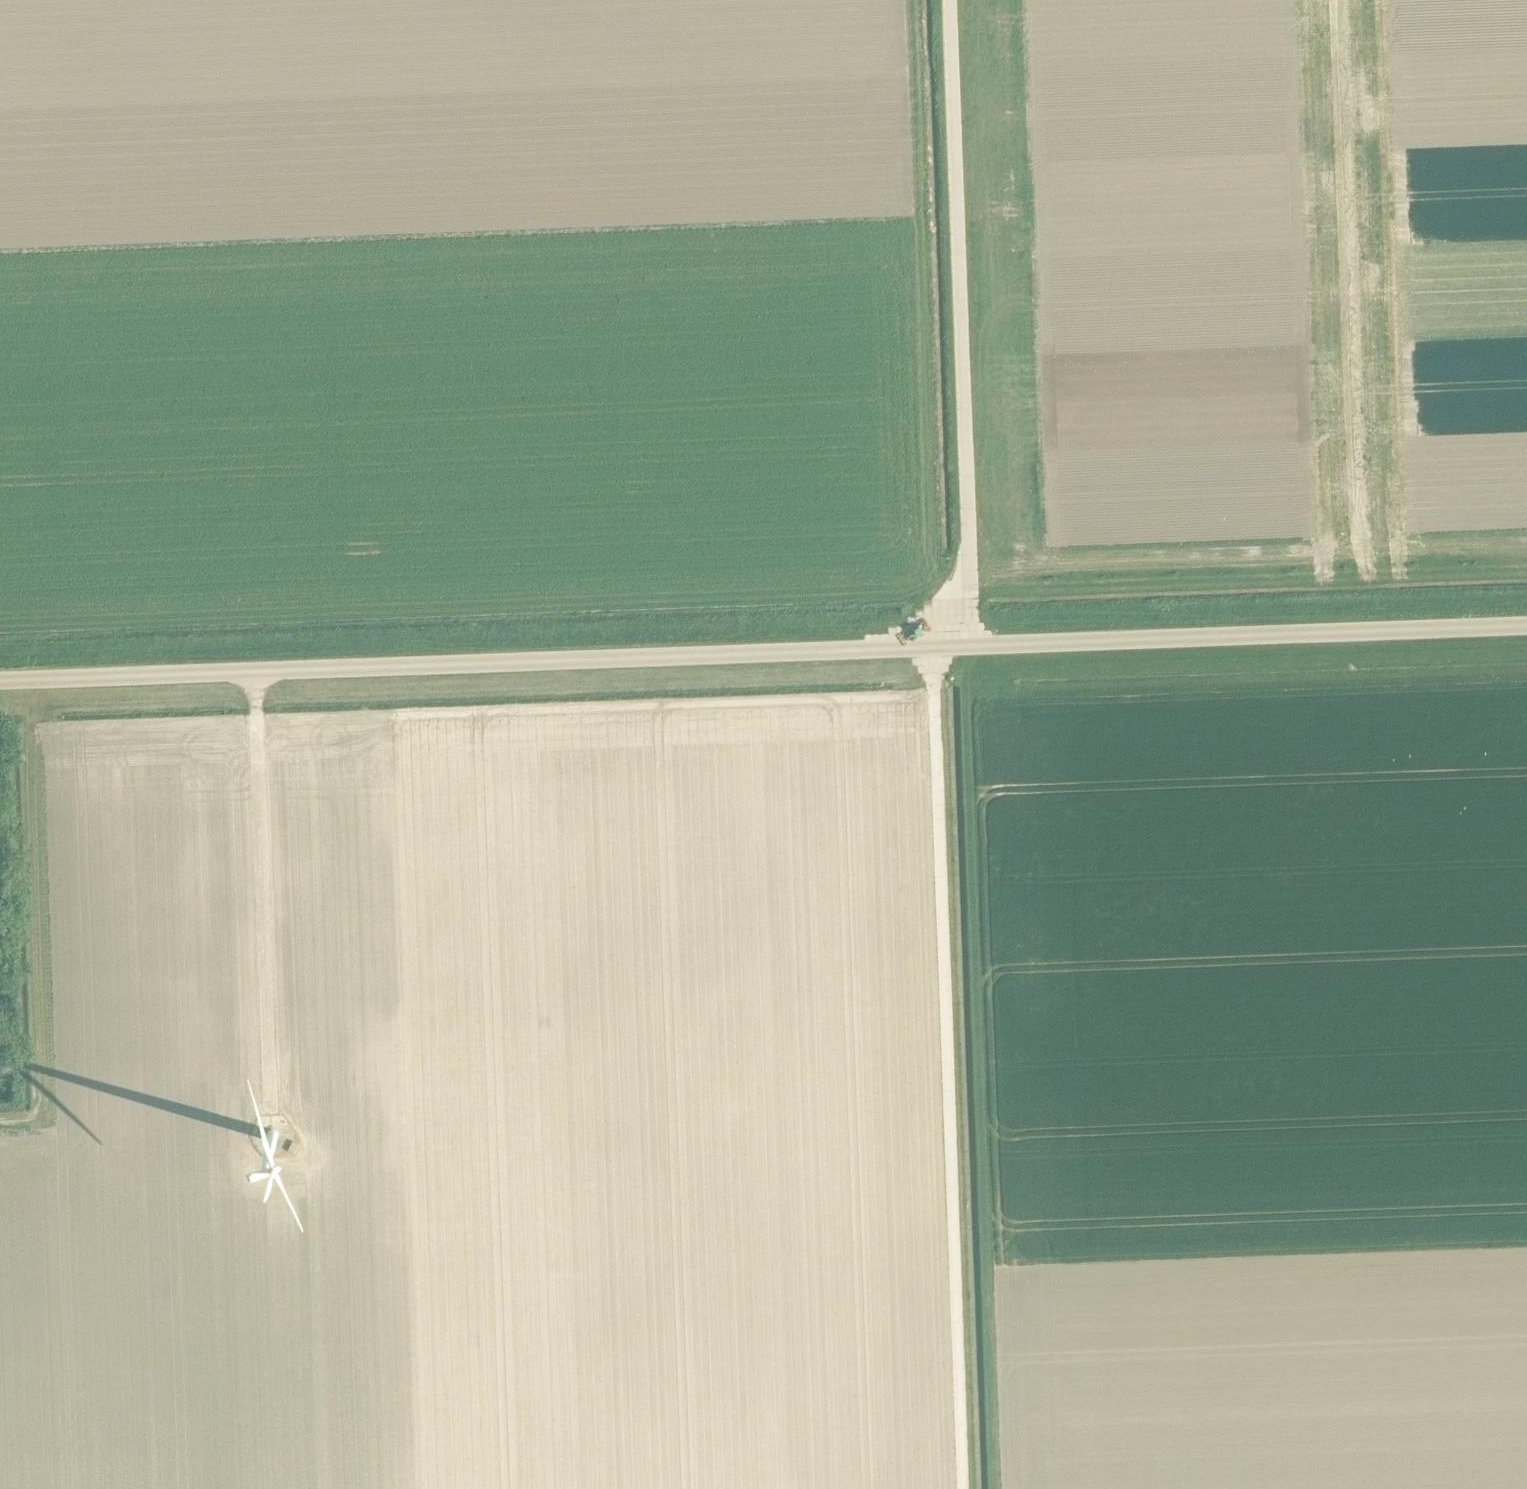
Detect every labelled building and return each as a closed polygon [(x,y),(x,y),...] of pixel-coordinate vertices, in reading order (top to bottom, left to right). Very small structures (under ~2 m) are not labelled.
[(271,1133),(270,1133),(269,1133),(268,1133),(267,1133),(267,1134),(266,1134),(266,1135),(265,1135),(265,1136),(264,1137),(264,1138),(264,1139),(264,1140),(264,1141),(265,1141),(265,1142),(266,1143),(267,1144),(268,1144),(268,1145),(269,1145),(270,1145),(271,1145),(272,1145),(273,1144),(274,1144),(274,1143),(275,1143),(275,1142),(276,1142),(276,1141),(276,1140),(276,1139),(276,1138),(276,1137),(276,1136),(275,1135),(275,1134),(274,1134),(273,1133),(272,1133),(271,1133)]
